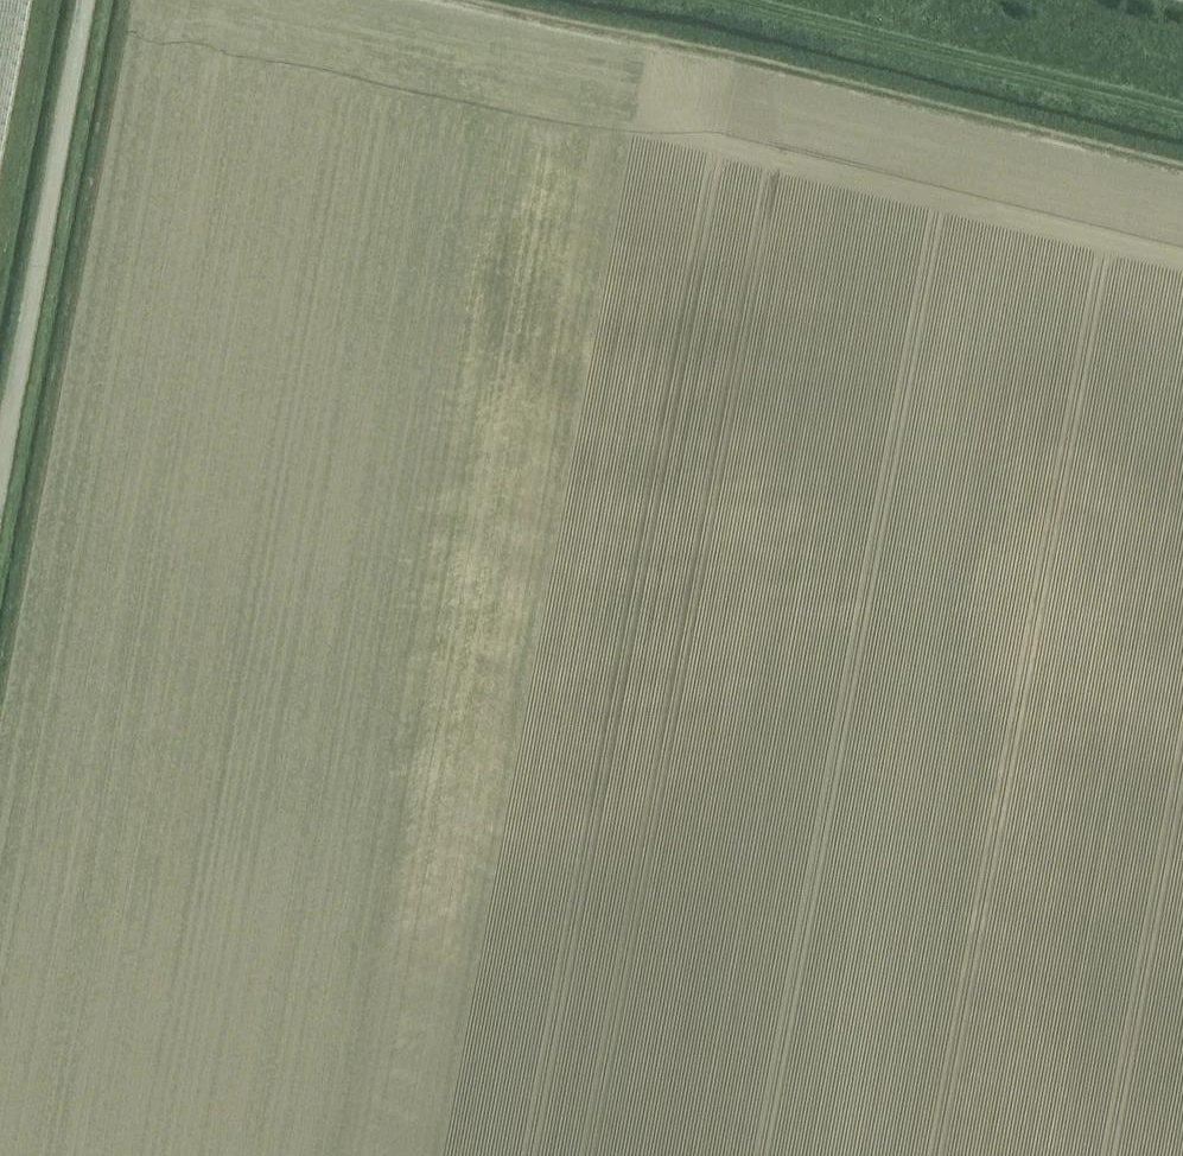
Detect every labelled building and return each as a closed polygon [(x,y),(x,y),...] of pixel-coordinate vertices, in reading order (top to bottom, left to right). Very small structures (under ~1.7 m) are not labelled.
[(31,0),(0,0),(0,167),(31,0)]
